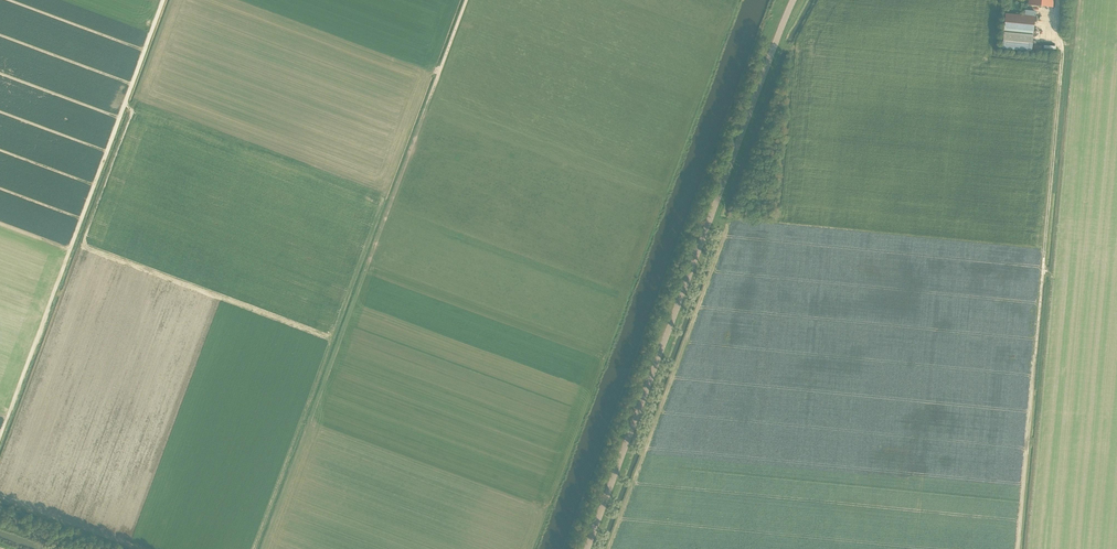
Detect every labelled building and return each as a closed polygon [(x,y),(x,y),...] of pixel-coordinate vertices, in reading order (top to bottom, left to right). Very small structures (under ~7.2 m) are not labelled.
[(1002,49),(1032,51),(1034,35),(1035,16),(1006,13),(1004,32),(1002,49)]
